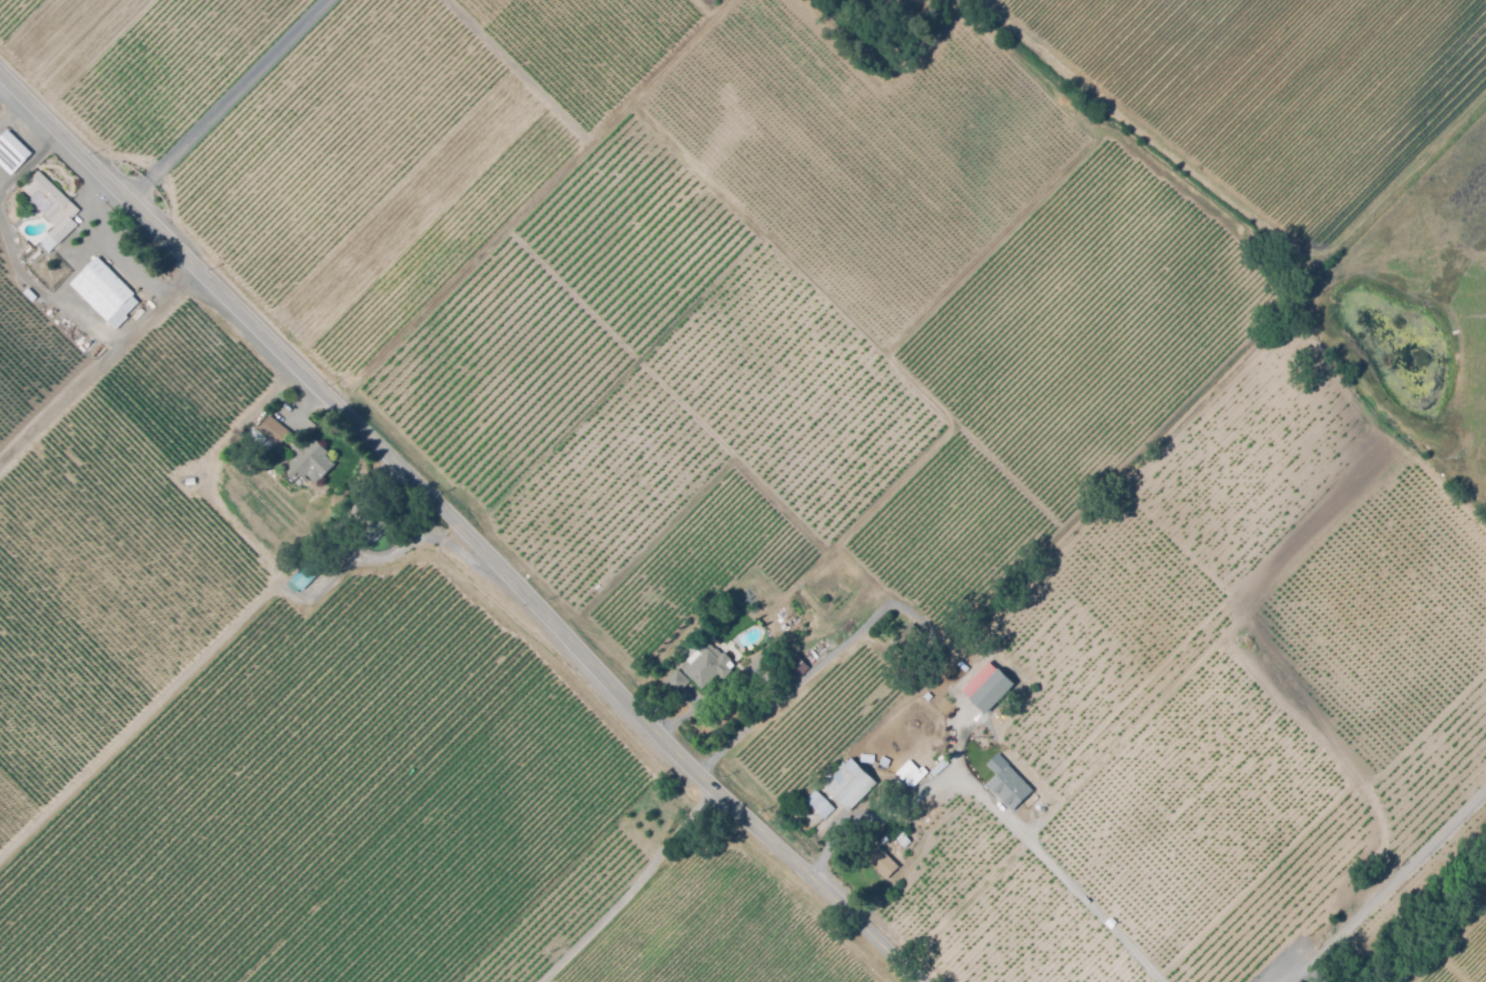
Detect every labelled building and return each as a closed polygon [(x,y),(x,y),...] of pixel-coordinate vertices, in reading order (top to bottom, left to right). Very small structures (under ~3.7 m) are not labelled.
[(12,175),(0,163),(0,137),(8,129),(32,153),(12,175)] [(48,253),(39,243),(65,216),(61,212),(51,223),(42,214),(47,209),(24,187),(40,171),(71,201),(70,202),(76,207),(68,215),(78,224),(59,244),(58,243),(48,253)] [(117,328),(70,284),(97,256),(136,292),(133,295),(139,302),(127,315),(128,317),(117,328)] [(36,296),(31,301),(22,292),(27,287),(36,296)] [(270,452),(257,441),(263,434),(257,429),(269,414),(291,432),(279,446),(277,444),(270,452)] [(293,478),(288,472),(293,467),(290,463),(297,455),(294,452),(302,443),(305,446),(314,437),(330,453),(304,478),(299,472),(293,478)] [(195,483),(185,485),(184,478),(194,477),(195,483)] [(302,591),(290,578),(314,555),(326,569),(302,591)] [(702,689),(680,667),(708,639),(722,652),(723,651),(732,659),(702,689)] [(795,683),(782,670),(797,654),(810,667),(795,683)] [(984,714),(1012,684),(986,660),(959,690),(984,714)] [(688,680),(676,692),(664,679),(676,667),(688,680)] [(939,712),(946,708),(953,716),(947,721),(939,712)] [(990,762),(983,755),(991,748),(992,749),(995,746),(1000,752),(997,754),(998,755),(990,762)] [(889,759),(885,767),(878,763),(881,755),(889,759)] [(850,811),(823,786),(851,757),(877,782),(850,811)] [(911,789),(897,772),(911,760),(926,777),(911,789)] [(1019,787),(1006,799),(987,780),(994,773),(997,776),(1000,774),(1003,778),(1015,767),(1019,771),(1027,779),(1019,787)] [(825,819),(805,799),(816,788),(836,808),(825,819)] [(871,800),(861,810),(856,805),(866,795),(871,800)] [(875,806),(867,813),(864,810),(872,803),(875,806)] [(925,830),(917,823),(927,812),(935,819),(925,830)] [(904,848),(894,836),(902,830),(906,835),(906,836),(911,842),(904,848)] [(886,879),(866,857),(879,845),(899,866),(886,879)]
